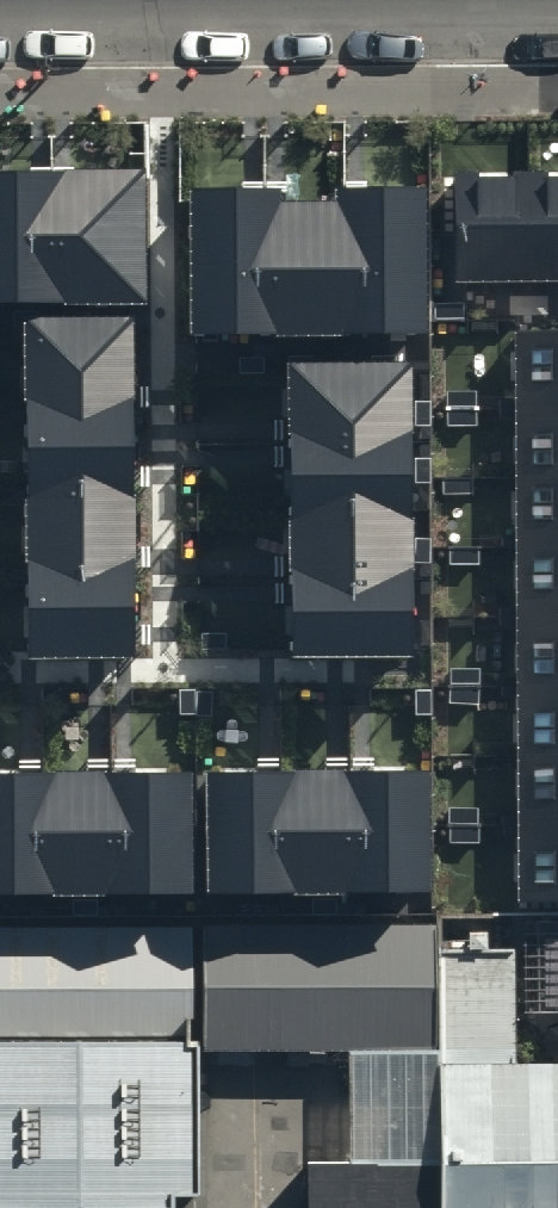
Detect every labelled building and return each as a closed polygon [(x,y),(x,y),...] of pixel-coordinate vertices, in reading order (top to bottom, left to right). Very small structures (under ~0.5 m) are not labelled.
[(138,300),(135,160),(0,163),(0,303),(138,300)] [(456,174),(457,281),(557,280),(557,173),(456,174)] [(191,178),(193,336),(415,334),(413,175),(191,178)] [(29,654),(131,652),(125,306),(23,308),(29,654)] [(516,334),(519,903),(557,903),(557,334),(516,334)] [(407,649),(402,371),(280,373),(285,651),(407,649)] [(198,756),(201,896),(419,891),(416,752),(198,756)] [(188,894),(185,754),(0,758),(0,897),(188,894)] [(437,922),(203,923),(204,1049),(437,1050),(436,946),(437,922)] [(0,925),(0,1193),(196,1191),(194,924),(0,925)] [(436,946),(437,1050),(438,1207),(557,1207),(557,1061),(515,1061),(514,946),(436,946)]
